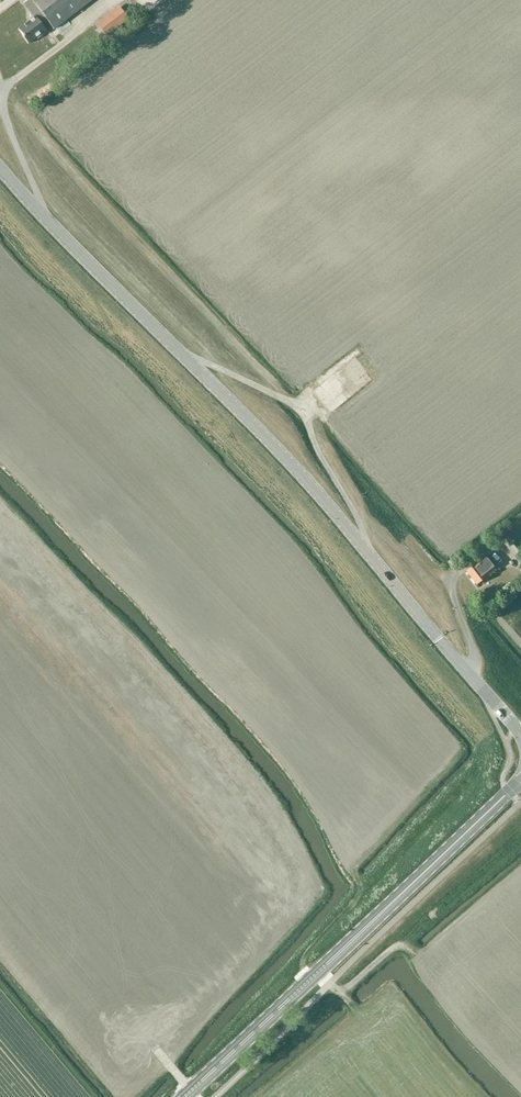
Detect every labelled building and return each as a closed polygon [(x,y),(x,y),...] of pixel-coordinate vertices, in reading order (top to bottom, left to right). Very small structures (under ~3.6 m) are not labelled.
[(23,4),(34,17),(36,16),(41,12),(31,0),(28,0),(23,4)] [(91,0),(31,0),(41,12),(54,29),(91,0)] [(119,6),(96,23),(106,36),(129,19),(119,6)] [(34,17),(18,28),(28,43),(46,30),(36,16),(34,17)] [(514,533),(509,527),(499,535),(515,555),(520,551),(520,542),(514,533)] [(477,584),(492,573),(497,569),(486,556),(467,571),(477,584)]
